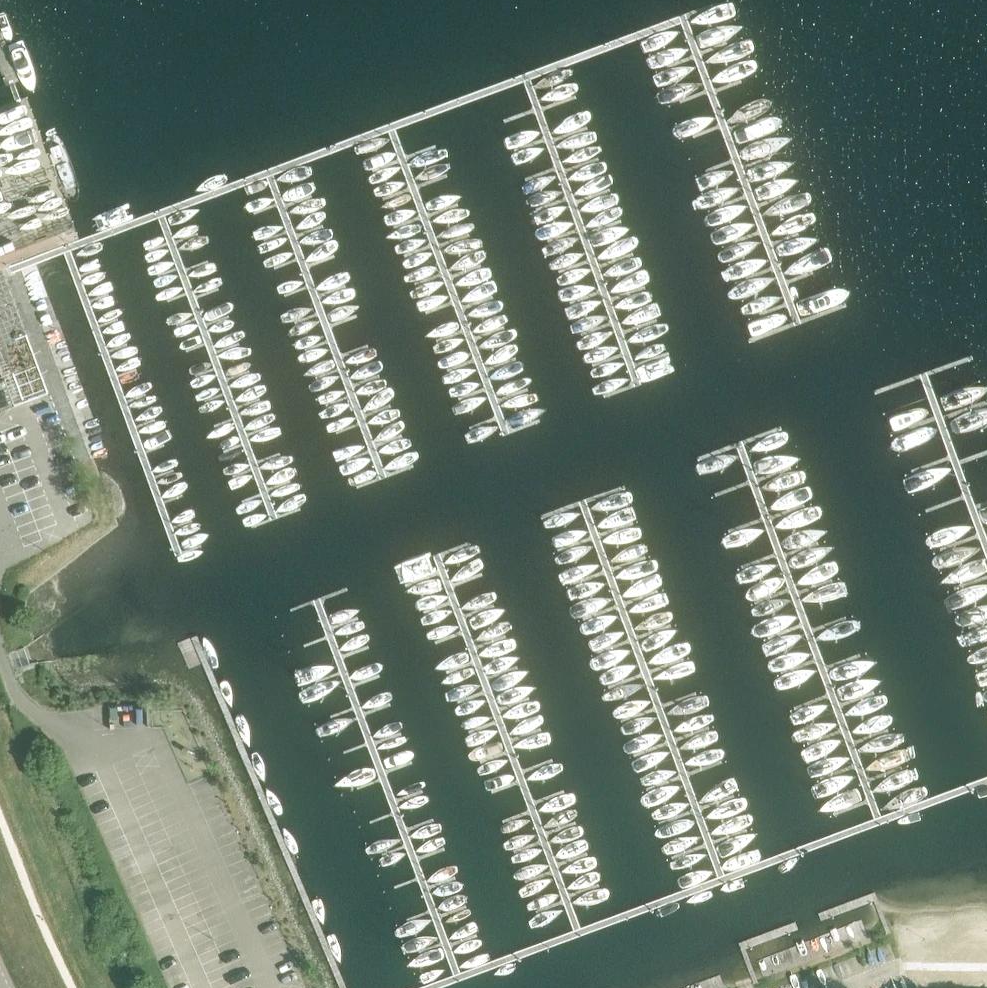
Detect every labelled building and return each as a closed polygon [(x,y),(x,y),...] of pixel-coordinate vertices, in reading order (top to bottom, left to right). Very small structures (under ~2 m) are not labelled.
[(0,372),(0,406),(14,400),(5,376),(2,377),(0,372)]
